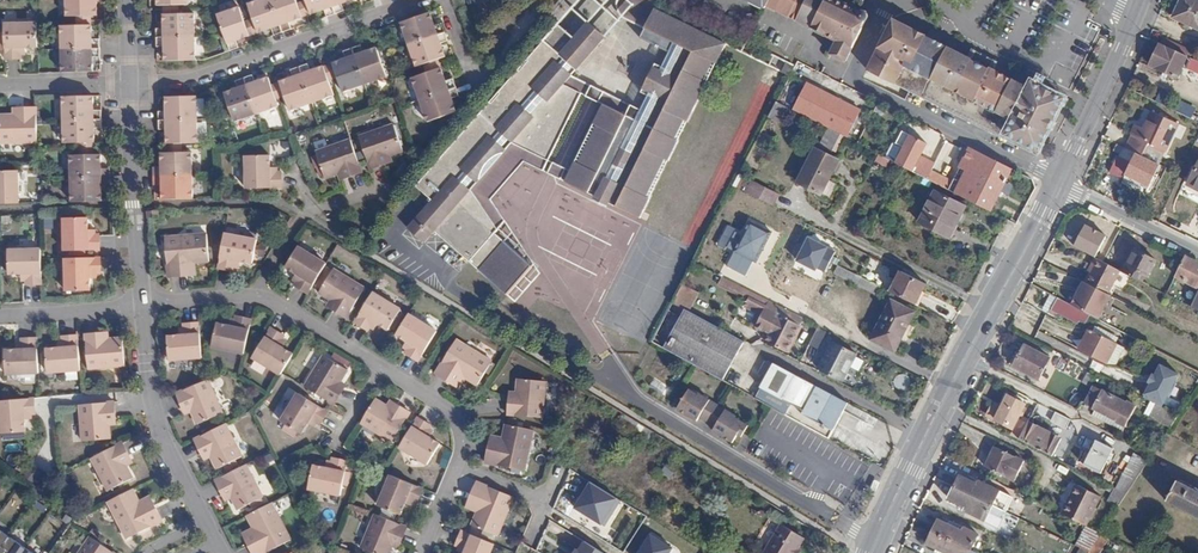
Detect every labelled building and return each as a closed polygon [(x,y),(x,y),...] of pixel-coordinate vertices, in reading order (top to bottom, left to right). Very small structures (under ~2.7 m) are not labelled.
[(69,15),(98,15),(98,3),(107,3),(107,0),(69,0),(69,15)] [(165,9),(194,9),(194,0),(166,0),(165,9)] [(279,5),(290,38),(302,34),(299,26),(310,23),(303,0),(295,0),(279,5)] [(344,19),(338,0),(315,0),(321,18),(331,16),(333,22),(344,19)] [(344,19),(354,15),(353,9),(363,5),(362,0),(338,0),(344,19)] [(762,9),(764,5),(835,40),(828,53),(844,61),(864,21),(866,18),(867,15),(865,12),(864,11),(861,10),(858,10),(837,0),(744,0),(762,9)] [(1186,0),(1180,0),(1171,20),(1197,32),(1197,5),(1186,0)] [(290,38),(279,5),(259,12),(267,37),(280,34),(282,40),(290,38)] [(728,43),(653,6),(638,35),(670,51),(663,65),(656,61),(641,89),(649,93),(635,119),(605,103),(595,123),(598,125),(579,161),(576,160),(567,180),(599,197),(599,200),(608,204),(610,202),(642,218),(653,196),(651,194),(669,159),(671,160),(680,141),(678,140),(687,120),(690,121),(709,82),(707,81),(716,63),(718,64),(728,43)] [(249,16),(226,23),(237,56),(248,53),(245,44),(257,41),(249,16)] [(416,47),(452,36),(448,25),(443,26),(440,16),(409,26),(416,47)] [(164,34),(164,43),(202,43),(201,19),(168,19),(168,34),(164,34)] [(543,40),(417,185),(432,200),(407,228),(423,244),(436,232),(509,299),(534,270),(493,230),(505,219),(487,196),(524,158),(547,169),(583,91),(563,84),(605,34),(590,22),(559,55),(543,40)] [(964,58),(893,23),(869,74),(1003,141),(1005,138),(1037,153),(1062,101),(1060,100),(1061,95),(1043,86),(1041,90),(1029,84),(1026,89),(990,71),(994,63),(968,50),(964,58)] [(45,50),(45,24),(13,24),(13,61),(30,62),(29,50),(45,50)] [(67,50),(102,50),(102,38),(95,38),(95,27),(67,28),(67,50)] [(455,46),(452,36),(416,47),(423,69),(454,59),(450,48),(455,46)] [(202,43),(164,43),(164,66),(202,65),(202,43)] [(1185,57),(1158,45),(1148,67),(1175,79),(1185,57)] [(102,58),(102,50),(67,50),(67,74),(95,73),(95,59),(102,58)] [(370,51),(362,53),(372,85),(394,78),(385,51),(372,55),(370,51)] [(372,85),(362,53),(351,57),(352,62),(340,66),(348,92),(372,85)] [(317,69),(307,71),(318,106),(338,99),(328,69),(318,73),(317,69)] [(318,106),(307,71),(296,75),(298,80),(286,84),(296,113),(318,106)] [(425,107),(462,93),(458,81),(451,84),(448,73),(417,85),(425,107)] [(260,79),(251,82),(263,117),(282,111),(273,83),(262,86),(260,79)] [(263,117),(251,82),(241,85),(244,93),(230,98),(239,125),(263,117)] [(857,111),(804,84),(791,110),(844,137),(857,111)] [(464,101),(462,93),(425,107),(433,127),(463,116),(458,103),(464,101)] [(63,121),(100,120),(100,110),(94,110),(94,97),(62,97),(63,121)] [(165,114),(166,124),(201,124),(202,101),(174,100),(173,114),(165,114)] [(775,102),(769,118),(782,123),(788,107),(775,102)] [(9,120),(10,144),(44,144),(43,112),(28,112),(27,119),(9,120)] [(1132,135),(1127,143),(1144,152),(1148,143),(1164,151),(1177,125),(1151,112),(1143,129),(1133,124),(1128,133),(1132,135)] [(100,131),(100,120),(63,121),(63,143),(95,143),(94,131),(100,131)] [(201,124),(166,124),(166,136),(173,136),(174,147),(201,148),(201,124)] [(404,156),(396,132),(365,144),(376,173),(392,168),(390,162),(404,156)] [(900,150),(908,136),(900,132),(893,146),(900,150)] [(893,164),(924,181),(929,172),(932,165),(922,159),(920,162),(917,160),(925,145),(908,136),(900,150),(893,164)] [(357,147),(325,158),(333,182),(350,177),(352,182),(368,177),(357,147)] [(841,162),(810,148),(794,182),(825,197),(841,162)] [(924,181),(976,207),(997,163),(968,149),(951,184),(929,172),(924,181)] [(71,178),(110,178),(110,165),(102,165),(102,154),(71,155),(71,178)] [(886,167),(889,160),(878,155),(875,163),(886,167)] [(161,170),(162,179),(197,179),(197,157),(167,157),(167,170),(161,170)] [(1133,157),(1129,165),(1116,158),(1108,174),(1122,181),(1124,176),(1147,187),(1157,168),(1133,157)] [(276,159),(253,158),(253,191),(286,191),(286,177),(276,177),(276,159)] [(1011,170),(997,163),(976,207),(990,213),(1011,170)] [(26,204),(26,174),(0,175),(0,184),(0,191),(0,205),(26,204)] [(110,187),(110,178),(71,178),(72,202),(103,202),(103,187),(110,187)] [(197,179),(162,179),(162,193),(168,193),(167,201),(198,201),(197,179)] [(749,182),(745,195),(775,205),(779,192),(749,182)] [(964,210),(936,195),(920,226),(949,241),(964,210)] [(770,228),(749,218),(724,266),(745,276),(770,228)] [(70,252),(105,252),(105,238),(92,237),(92,221),(70,221),(70,252)] [(211,259),(208,233),(166,237),(170,274),(191,272),(189,261),(211,259)] [(836,251),(807,236),(795,260),(824,275),(836,251)] [(263,243),(231,237),(224,271),(238,274),(241,263),(259,266),(263,243)] [(329,261),(302,244),(290,263),(304,273),(298,282),(310,291),(329,261)] [(29,284),(43,284),(43,247),(11,247),(12,274),(29,274),(29,284)] [(1126,249),(1118,268),(1143,279),(1151,260),(1126,249)] [(1185,257),(1174,278),(1192,288),(1193,287),(1197,289),(1197,268),(1197,266),(1197,263),(1185,257)] [(1119,273),(1095,260),(1083,283),(1108,296),(1119,273)] [(101,274),(101,261),(68,261),(68,291),(91,291),(91,275),(101,274)] [(900,270),(889,291),(914,304),(920,294),(926,283),(900,270)] [(365,290),(334,271),(320,294),(337,305),(334,310),(347,318),(365,290)] [(781,350),(798,319),(723,278),(716,285),(761,310),(751,328),(764,335),(762,340),(781,350)] [(1188,309),(1197,314),(1197,291),(1188,309)] [(402,310),(373,292),(355,322),(370,331),(376,322),(389,330),(402,310)] [(1081,311),(1049,294),(1041,310),(1048,313),(1051,308),(1071,319),(1073,314),(1078,317),(1081,311)] [(916,313),(892,301),(872,340),(896,352),(916,313)] [(739,339),(681,308),(660,346),(718,378),(739,339)] [(244,351),(253,316),(236,313),(234,323),(216,321),(211,343),(244,351)] [(437,333),(409,315),(397,334),(410,343),(405,353),(419,362),(437,333)] [(204,354),(202,320),(184,321),(185,333),(168,334),(169,356),(204,354)] [(271,323),(252,353),(280,371),(294,350),(278,341),(284,331),(271,323)] [(1090,330),(1086,329),(1077,348),(1104,362),(1113,342),(1109,339),(1111,335),(1092,325),(1090,330)] [(89,367),(123,365),(121,336),(102,337),(101,334),(86,335),(89,367)] [(46,347),(47,370),(80,368),(78,337),(61,338),(62,346),(46,347)] [(9,349),(11,373),(41,371),(39,339),(25,339),(25,347),(9,349)] [(1016,342),(1005,363),(1031,376),(1041,355),(1016,342)] [(491,365),(457,343),(437,374),(453,386),(460,377),(477,388),(491,365)] [(837,380),(849,354),(825,343),(813,368),(837,380)] [(1188,377),(1135,350),(1121,376),(1162,397),(1167,387),(1181,393),(1188,377)] [(349,368),(326,353),(307,384),(335,402),(343,388),(339,385),(349,368)] [(765,390),(759,401),(823,436),(833,419),(842,402),(765,359),(759,360),(753,370),(762,375),(756,385),(765,390)] [(1093,374),(1087,372),(1081,384),(1088,387),(1093,374)] [(223,409),(210,376),(177,389),(184,405),(191,402),(199,420),(223,409)] [(545,416),(546,377),(520,377),(518,398),(511,398),(510,414),(545,416)] [(1125,401),(1094,386),(1085,403),(1095,409),(1092,414),(1123,431),(1137,405),(1126,399),(1125,401)] [(327,410),(297,391),(278,420),(297,431),(308,416),(318,422),(327,410)] [(736,445),(741,436),(746,438),(752,426),(748,424),(749,422),(692,391),(679,414),(699,424),(702,420),(716,429),(715,432),(736,445)] [(376,395),(362,419),(392,437),(411,408),(398,400),(394,406),(376,395)] [(1024,404),(1007,396),(995,420),(1012,428),(1024,404)] [(41,397),(7,398),(8,431),(31,430),(31,413),(41,412),(41,397)] [(1152,400),(1146,411),(1170,425),(1176,414),(1152,400)] [(121,402),(86,404),(88,436),(114,435),(113,418),(122,418),(121,402)] [(419,415),(401,444),(429,462),(441,443),(426,432),(432,423),(419,415)] [(242,452),(225,420),(193,437),(200,450),(205,447),(216,466),(242,452)] [(527,470),(535,428),(508,422),(503,446),(490,445),(487,461),(527,470)] [(1015,437),(1021,440),(1028,425),(1022,422),(1015,437)] [(1028,425),(1021,440),(1053,456),(1062,440),(1030,422),(1028,425)] [(121,438),(90,454),(106,487),(130,475),(121,457),(128,453),(121,438)] [(1114,448),(1097,440),(1086,465),(1102,474),(1114,448)] [(1006,477),(1015,456),(1002,450),(992,470),(1006,477)] [(1135,452),(1131,459),(1145,466),(1149,459),(1135,452)] [(1030,463),(1015,456),(1006,477),(1020,484),(1030,463)] [(313,464),(308,487),(340,494),(349,460),(334,457),(332,467),(313,464)] [(263,493),(246,461),(215,477),(222,491),(227,489),(237,507),(263,493)] [(38,483),(43,470),(29,465),(25,478),(38,483)] [(1126,470),(1117,489),(1129,494),(1139,476),(1126,470)] [(424,486),(391,473),(378,504),(402,513),(407,498),(418,501),(424,486)] [(960,477),(954,488),(993,507),(1000,491),(981,482),(979,486),(960,477)] [(496,535),(513,495),(476,480),(467,500),(479,505),(472,525),(496,535)] [(621,501),(589,480),(572,506),(604,527),(621,501)] [(1094,495),(1069,483),(1055,512),(1081,523),(1094,495)] [(1165,503),(1197,520),(1197,494),(1194,490),(1193,492),(1175,483),(1165,503)] [(130,485),(105,498),(125,536),(161,518),(153,502),(143,507),(130,485)] [(993,507),(954,488),(949,499),(968,509),(966,512),(986,521),(993,507)] [(1129,494),(1117,489),(1110,502),(1121,507),(1129,494)] [(287,533),(270,500),(245,512),(254,531),(249,534),(257,549),(287,533)] [(376,512),(362,545),(381,552),(390,552),(396,539),(402,541),(408,525),(376,512)] [(941,522),(935,535),(972,552),(979,537),(966,531),(965,533),(941,522)] [(780,524),(761,552),(792,552),(802,538),(780,524)] [(10,533),(0,527),(0,548),(10,533)] [(1076,543),(1086,549),(1084,552),(1085,552),(1099,552),(1106,539),(1085,528),(1076,543)] [(494,543),(462,529),(456,544),(467,549),(465,552),(490,552),(494,543)] [(87,532),(73,552),(115,552),(116,551),(87,532)] [(27,545),(10,533),(0,548),(0,552),(21,552),(27,545)] [(651,534),(638,552),(675,552),(676,551),(651,534)] [(935,535),(929,548),(940,552),(971,552),(972,552),(935,535)] [(585,542),(579,552),(603,552),(585,542)] [(21,552),(40,552),(27,545),(21,552)]
